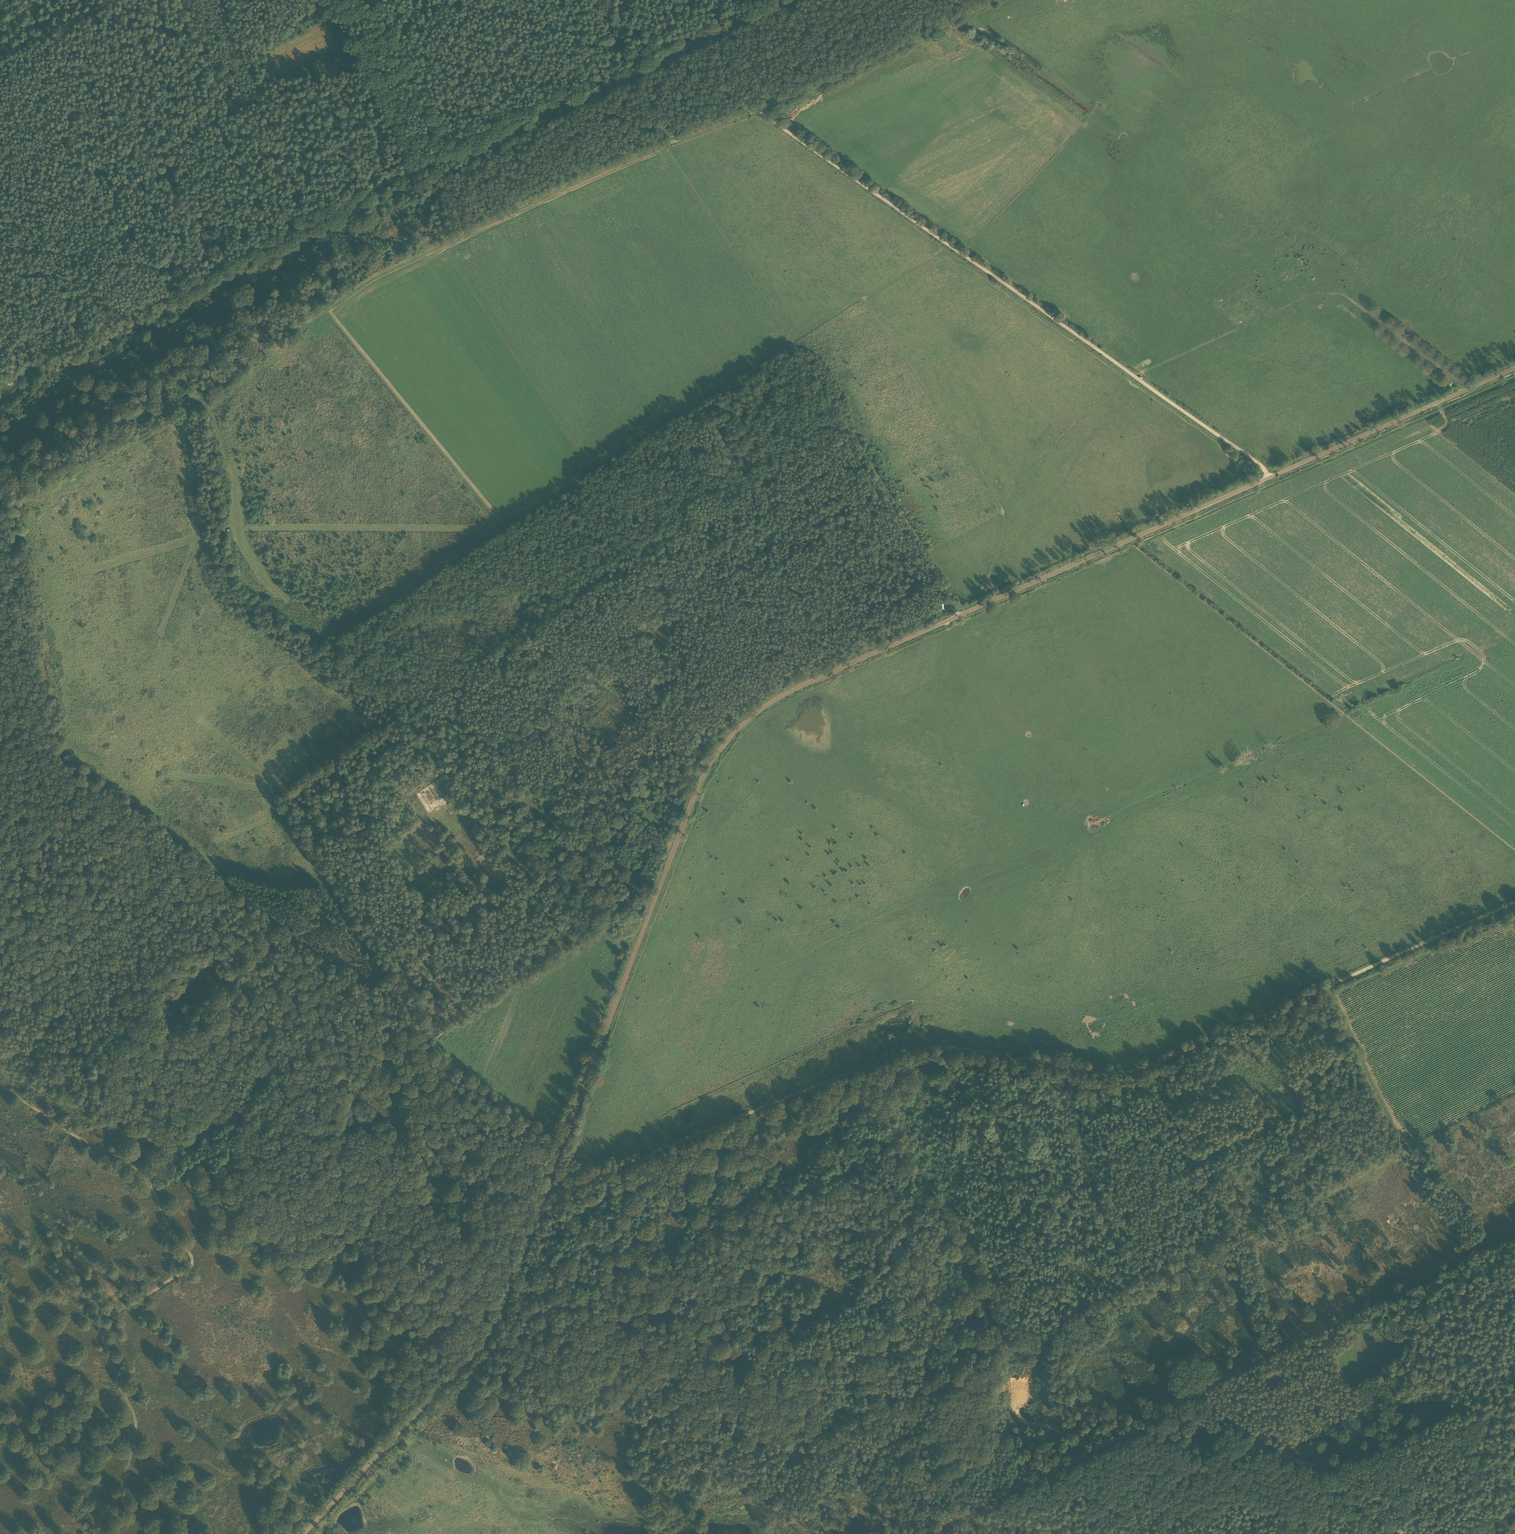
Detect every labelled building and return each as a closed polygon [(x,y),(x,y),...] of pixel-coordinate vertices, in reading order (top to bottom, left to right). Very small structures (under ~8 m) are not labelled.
[(636,900),(633,897),(631,900),(629,899),(627,901),(629,903),(627,905),(631,907),(636,900)]
